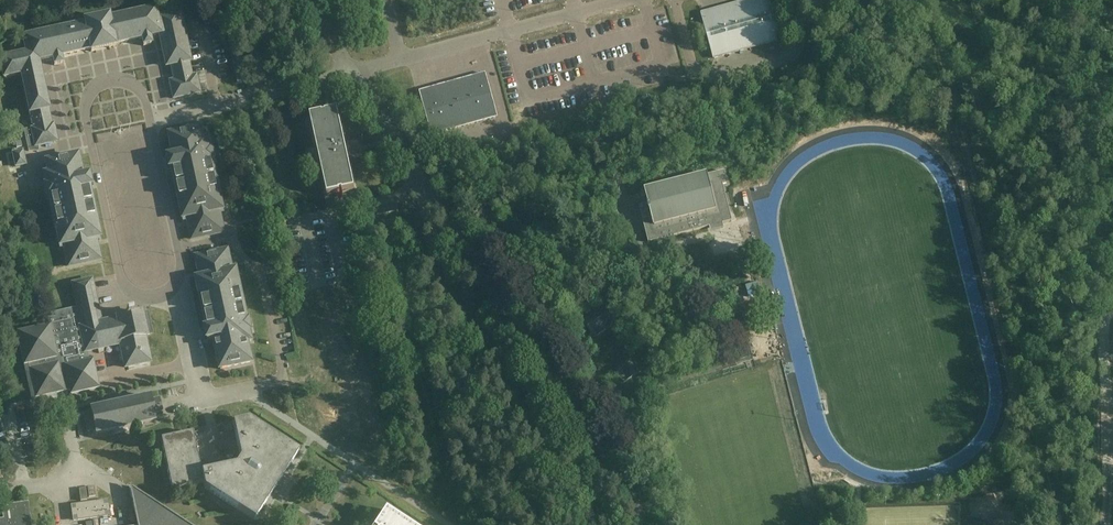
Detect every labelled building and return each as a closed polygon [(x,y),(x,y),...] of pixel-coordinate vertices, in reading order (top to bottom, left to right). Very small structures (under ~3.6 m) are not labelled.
[(714,58),(779,40),(768,0),(750,0),(701,13),(714,58)] [(0,60),(0,61),(4,78),(21,74),(33,128),(28,129),(27,129),(26,129),(24,130),(29,151),(38,151),(37,146),(57,142),(53,124),(51,124),(50,121),(46,99),(45,97),(45,96),(45,95),(44,93),(40,73),(39,69),(38,64),(37,61),(40,61),(53,58),(54,65),(62,64),(60,56),(59,51),(84,46),(85,51),(90,50),(91,52),(96,51),(109,48),(114,47),(119,46),(120,46),(120,45),(121,45),(121,44),(121,43),(142,38),(142,41),(143,45),(143,46),(151,44),(149,37),(159,34),(166,66),(171,65),(174,80),(169,81),(172,91),(173,99),(200,93),(196,75),(192,76),(188,61),(190,61),(179,12),(156,17),(155,11),(158,11),(159,10),(159,9),(158,9),(158,8),(155,9),(117,17),(115,18),(114,18),(112,18),(111,17),(109,17),(108,16),(107,16),(106,15),(105,15),(104,16),(103,16),(103,17),(103,18),(102,18),(91,21),(89,21),(89,20),(88,20),(88,19),(87,19),(86,19),(86,20),(85,20),(85,21),(85,22),(84,22),(85,24),(77,26),(23,38),(26,54),(0,60)] [(420,92),(432,135),(497,117),(485,73),(420,92)] [(355,190),(348,157),(347,154),(349,153),(348,147),(346,147),(338,111),(310,117),(327,196),(355,190)] [(219,211),(223,210),(213,160),(215,160),(213,148),(210,149),(208,139),(204,140),(201,128),(170,135),(174,156),(168,158),(170,170),(173,169),(184,219),(188,218),(192,239),(224,232),(219,211)] [(25,164),(23,155),(22,151),(13,153),(16,167),(25,164)] [(95,238),(99,237),(88,187),(91,187),(88,175),(82,176),(77,155),(46,162),(48,173),(44,174),(46,184),(44,185),(46,197),(49,196),(60,246),(64,245),(68,266),(100,259),(95,238)] [(648,242),(723,223),(732,221),(723,183),(727,182),(724,169),(645,191),(649,204),(639,206),(648,242)] [(233,271),(232,268),(228,250),(196,256),(201,278),(197,279),(208,328),(205,329),(205,330),(208,341),(214,339),(221,369),(252,363),(248,342),(252,341),(250,331),(252,331),(250,319),(247,320),(237,270),(233,271)] [(134,369),(142,367),(141,364),(150,362),(144,337),(146,336),(146,335),(152,333),(148,312),(141,313),(141,312),(132,314),(131,312),(125,313),(126,315),(116,317),(117,319),(101,323),(92,279),(72,283),(77,307),(47,313),(49,323),(16,331),(24,365),(28,364),(35,398),(69,391),(70,395),(100,389),(93,359),(89,360),(87,354),(87,352),(98,349),(99,353),(108,351),(107,347),(120,344),(125,367),(133,366),(134,369)] [(586,319),(583,321),(589,330),(591,333),(593,337),(596,335),(599,333),(607,328),(610,326),(613,325),(610,320),(608,318),(607,315),(605,313),(602,309),(600,310),(597,312),(589,317),(586,319)] [(113,430),(131,426),(155,421),(154,414),(161,413),(158,401),(151,402),(150,396),(90,409),(91,412),(84,414),(87,432),(94,430),(95,434),(113,430)] [(298,452),(248,420),(232,423),(239,455),(234,456),(231,460),(232,465),(201,472),(192,432),(161,439),(172,489),(203,483),(204,488),(255,520),(298,452)] [(79,489),(81,501),(87,500),(85,488),(79,489)] [(132,502),(137,524),(188,524),(140,493),(140,494),(141,495),(137,502),(133,502),(132,502)] [(71,506),(73,520),(109,515),(107,501),(71,506)] [(27,506),(0,509),(2,523),(0,523),(0,524),(30,524),(27,506)] [(388,510),(378,524),(411,524),(388,510)]
